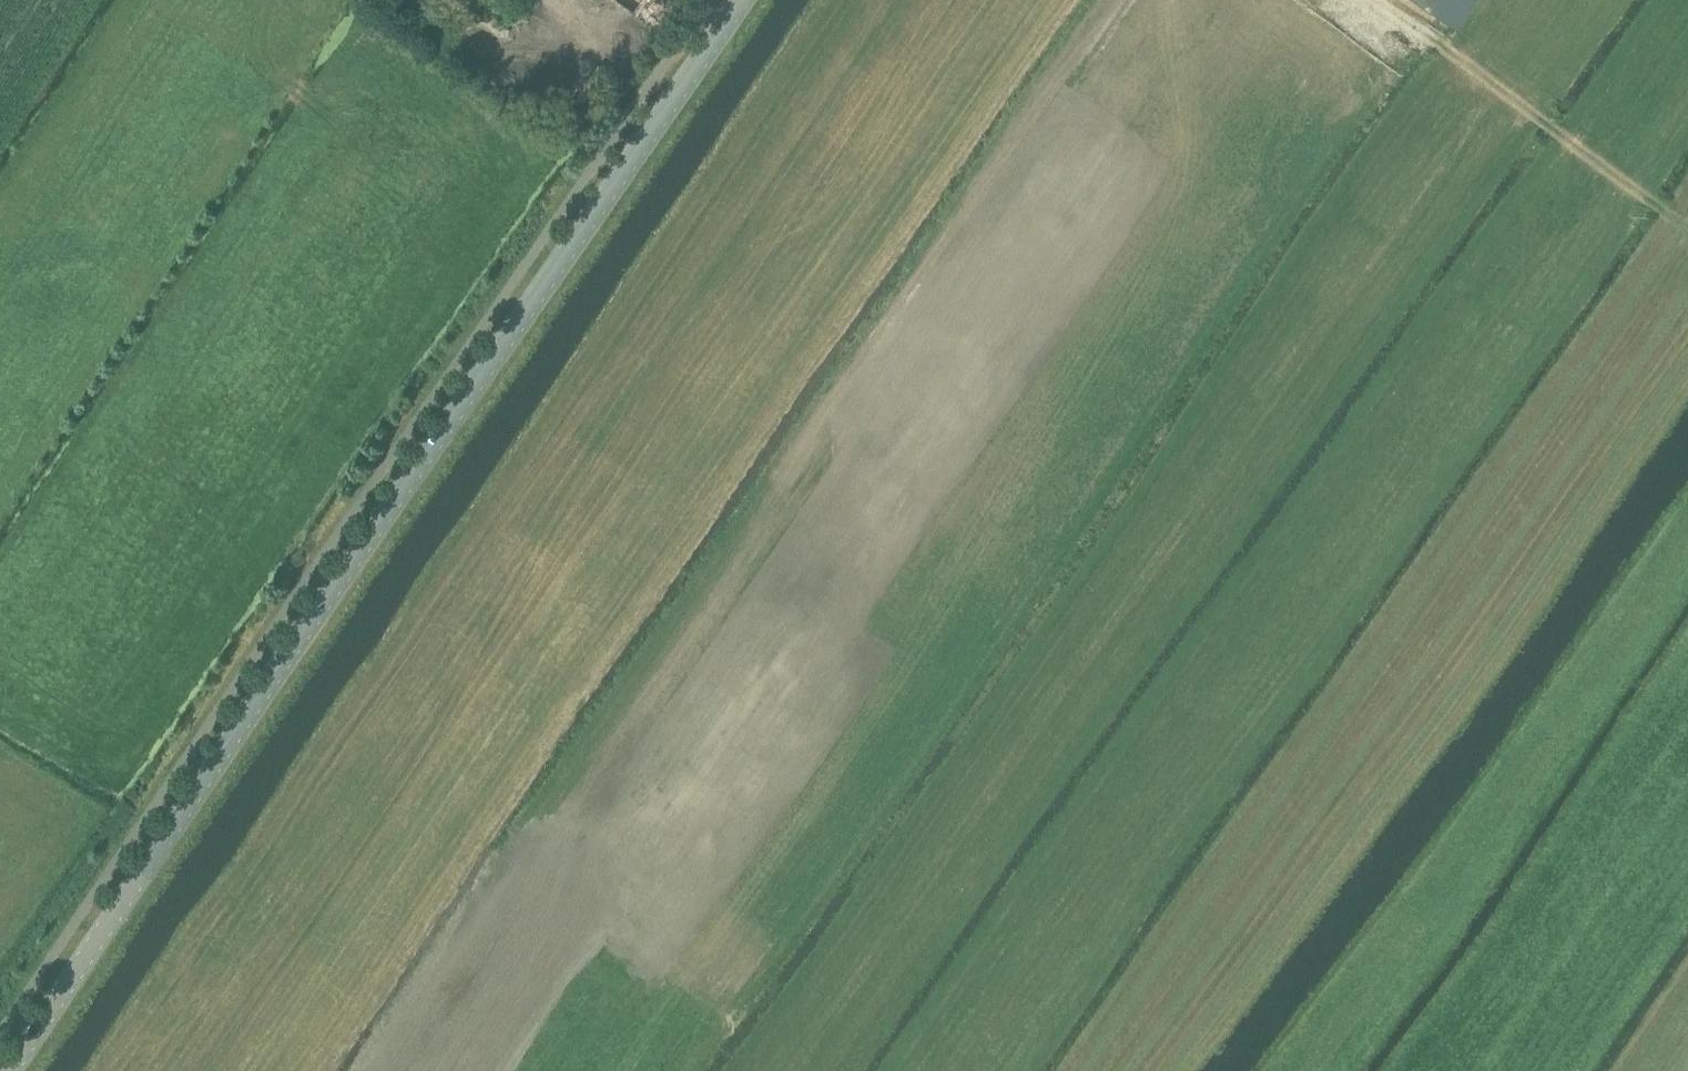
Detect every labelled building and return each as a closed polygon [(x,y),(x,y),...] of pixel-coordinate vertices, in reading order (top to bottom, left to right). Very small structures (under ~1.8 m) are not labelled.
[(1430,12),(1432,9),(1456,27),(1476,0),(1414,0),(1430,12)]
